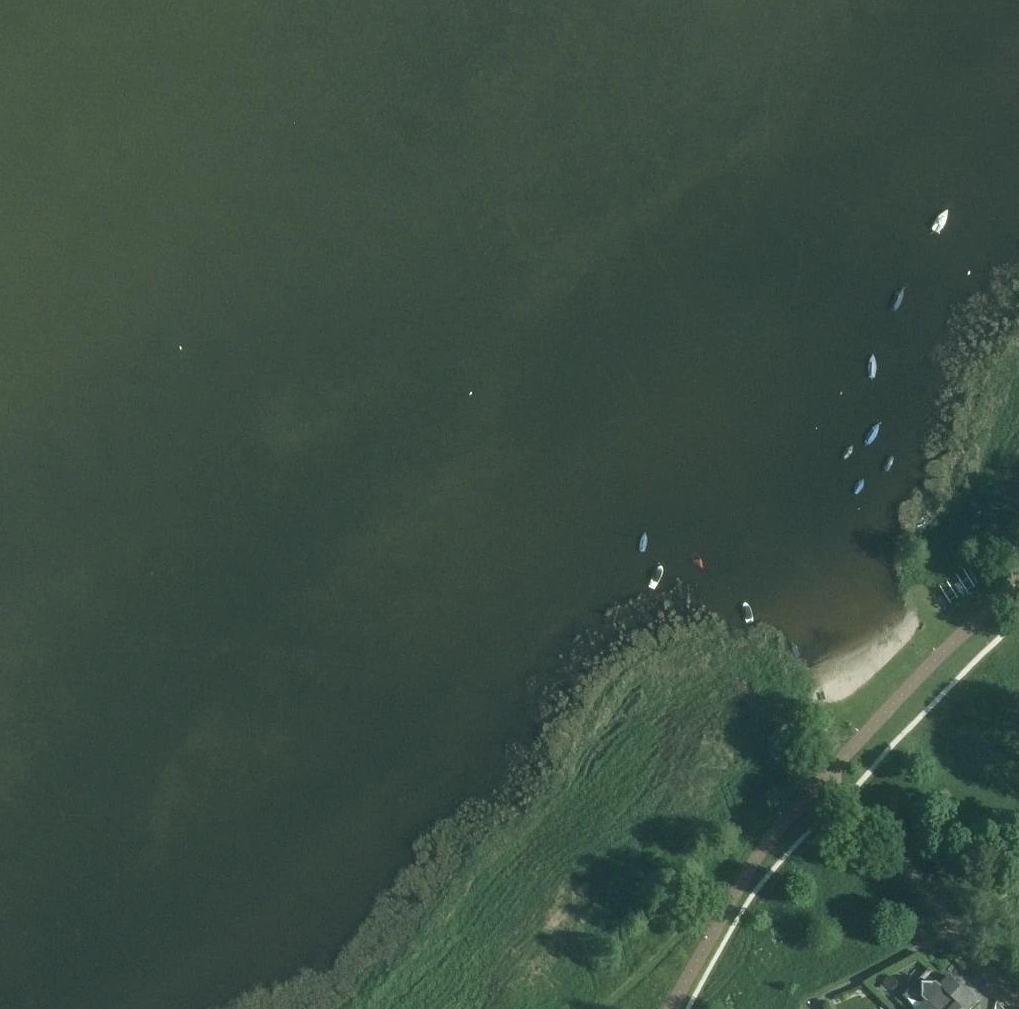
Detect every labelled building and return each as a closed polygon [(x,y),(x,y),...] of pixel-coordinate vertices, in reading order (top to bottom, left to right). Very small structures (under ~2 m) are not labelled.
[(953,976),(942,988),(938,983),(923,984),(923,998),(927,1002),(920,1008),(963,1008),(975,997),(953,976)]
